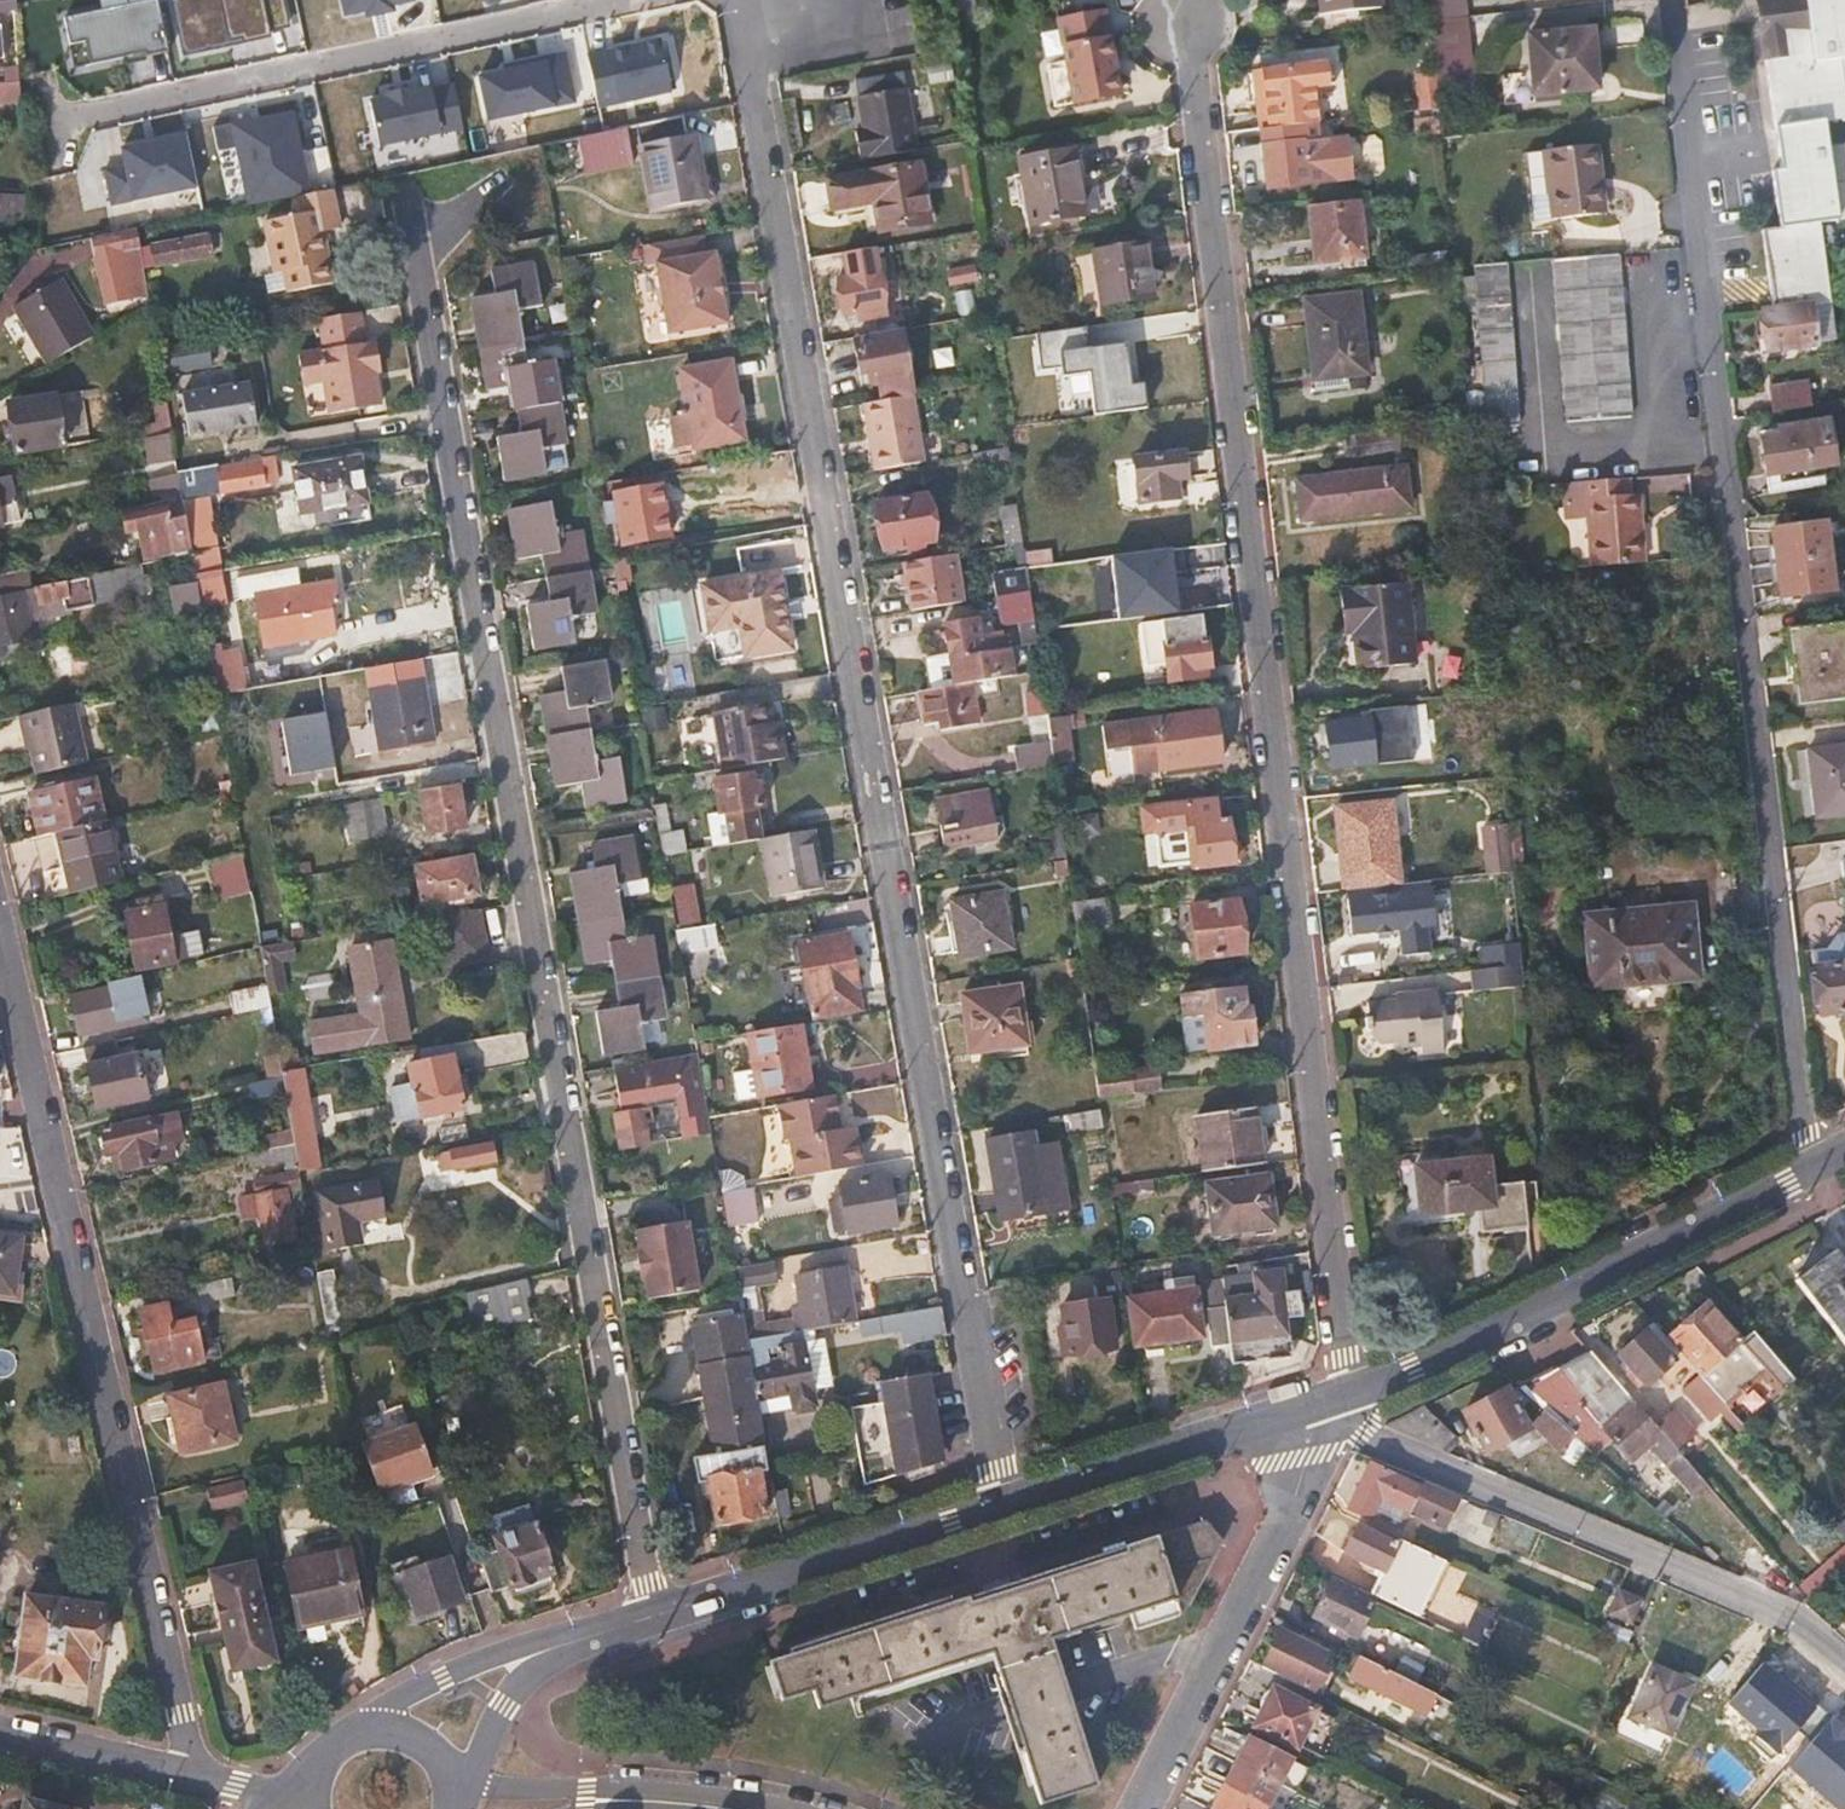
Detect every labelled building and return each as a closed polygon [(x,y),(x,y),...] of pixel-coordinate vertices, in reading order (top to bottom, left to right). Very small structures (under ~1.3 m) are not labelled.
[(14,0),(0,0),(0,11),(15,10),(14,0)] [(180,52),(289,34),(284,0),(171,0),(180,52)] [(341,24),(409,14),(407,0),(337,0),(341,24)] [(1325,15),(1380,9),(1379,0),(1323,0),(1325,15)] [(1467,0),(1428,0),(1430,23),(1469,18),(1467,0)] [(1821,225),(1844,222),(1844,144),(1833,146),(1831,123),(1844,121),(1844,0),(1755,0),(1752,0),(1760,62),(1767,62),(1782,172),(1773,173),(1780,229),(1763,231),(1773,309),(1762,310),(1763,312),(1810,307),(1830,304),(1821,225)] [(160,2),(59,16),(70,72),(170,55),(160,2)] [(1119,87),(1105,11),(1061,20),(1067,68),(1059,69),(1065,104),(1128,93),(1126,86),(1119,87)] [(1476,91),(1469,18),(1430,23),(1430,28),(1438,109),(1440,140),(1473,135),(1469,91),(1476,91)] [(674,31),(606,41),(614,94),(682,84),(674,31)] [(1593,31),(1531,37),(1537,96),(1598,90),(1593,31)] [(563,58),(480,72),(488,126),(572,112),(563,58)] [(1316,123),(1312,87),(1332,84),(1330,65),(1254,74),(1261,130),(1305,125),(1316,123)] [(434,76),(365,87),(374,140),(442,129),(434,76)] [(0,84),(0,102),(27,100),(25,82),(0,84)] [(908,94),(855,101),(863,158),(916,151),(908,94)] [(302,103),(208,118),(220,190),(332,171),(327,141),(309,144),(302,103)] [(707,201),(696,139),(687,141),(683,118),(580,139),(588,179),(628,172),(626,162),(642,160),(653,209),(707,201)] [(171,125),(88,139),(96,192),(180,178),(171,125)] [(1333,180),(1328,141),(1307,144),(1305,125),(1261,130),(1268,188),(1333,180)] [(1599,144),(1546,150),(1554,220),(1601,214),(1596,167),(1602,166),(1599,144)] [(1074,151),(1021,160),(1032,224),(1085,215),(1074,151)] [(918,166),(830,181),(834,208),(874,202),(879,232),(928,224),(918,166)] [(1607,213),(1602,166),(1596,167),(1601,214),(1607,213)] [(333,283),(324,232),(341,229),(333,189),(297,196),(301,214),(264,221),(273,273),(283,272),(287,291),(333,283)] [(1365,256),(1358,201),(1310,207),(1317,261),(1365,256)] [(210,232),(150,243),(154,268),(215,258),(210,232)] [(1146,244),(1096,253),(1104,305),(1155,297),(1146,244)] [(149,298),(140,247),(97,255),(105,306),(149,298)] [(885,315),(873,249),(845,254),(848,278),(839,279),(845,315),(858,313),(860,320),(885,315)] [(1631,416),(1620,254),(1558,259),(1568,421),(1631,416)] [(528,364),(519,310),(541,306),(534,262),(492,269),(496,295),(473,299),(489,390),(513,386),(521,434),(498,438),(506,482),(547,475),(542,448),(566,444),(552,359),(528,364)] [(1518,425),(1507,264),(1477,267),(1489,427),(1518,425)] [(974,268),(948,272),(950,285),(976,281),(974,268)] [(711,273),(652,283),(655,301),(643,303),(650,343),(721,330),(711,273)] [(92,337),(58,281),(17,306),(49,363),(92,337)] [(1368,374),(1358,295),(1304,301),(1313,380),(1348,376),(1368,374)] [(1814,346),(1810,307),(1763,312),(1768,353),(1814,346)] [(387,413),(376,316),(316,323),(319,358),(299,360),(302,391),(324,388),(327,419),(387,413)] [(1178,368),(1171,317),(1141,321),(1144,350),(1124,353),(1126,374),(1178,368)] [(909,379),(902,341),(904,340),(902,330),(858,338),(859,348),(856,349),(860,375),(872,373),(874,386),(909,379)] [(172,371),(211,365),(207,339),(168,345),(172,371)] [(732,363),(682,371),(689,415),(671,417),(675,447),(694,445),(695,449),(744,442),(732,363)] [(1348,388),(1348,376),(1313,380),(1314,392),(1348,388)] [(1774,410),(1813,405),(1810,378),(1770,382),(1774,410)] [(181,393),(188,433),(256,422),(249,382),(181,393)] [(56,395),(10,402),(17,453),(64,446),(56,395)] [(915,397),(866,406),(876,470),(926,462),(915,397)] [(1777,435),(1763,437),(1770,492),(1819,486),(1817,471),(1834,469),(1829,422),(1810,424),(1809,411),(1775,415),(1777,435)] [(177,462),(172,431),(144,436),(149,467),(177,462)] [(1395,451),(1393,431),(1348,436),(1351,456),(1395,451)] [(1012,468),(1009,448),(974,454),(977,474),(1012,468)] [(1183,453),(1134,458),(1140,503),(1178,498),(1176,480),(1186,479),(1183,453)] [(266,486),(262,457),(179,471),(179,473),(182,492),(186,514),(193,551),(197,573),(213,570),(211,550),(220,548),(213,494),(266,486)] [(358,458),(292,469),(300,513),(365,502),(358,458)] [(1410,507),(1406,468),(1354,474),(1358,513),(1410,507)] [(182,492),(179,473),(149,479),(152,499),(182,492)] [(0,477),(0,526),(2,525),(0,516),(19,512),(11,474),(0,477)] [(1358,513),(1354,474),(1298,480),(1302,520),(1358,513)] [(1645,564),(1641,498),(1631,498),(1629,479),(1584,482),(1590,568),(1645,564)] [(661,486),(615,494),(623,544),(670,537),(661,486)] [(931,540),(923,491),(876,500),(884,549),(908,545),(909,555),(924,553),(923,542),(931,540)] [(193,551),(186,514),(169,518),(166,502),(121,512),(126,531),(137,529),(144,562),(193,551)] [(596,613),(589,570),(582,530),(556,534),(550,503),(509,510),(518,559),(542,556),(545,577),(550,604),(527,608),(535,651),(576,644),(571,618),(596,613)] [(1022,543),(1016,504),(1001,507),(1006,545),(1022,543)] [(1830,558),(1826,526),(1773,533),(1777,565),(1830,558)] [(961,590),(959,577),(952,578),(948,556),(903,564),(909,600),(961,590)] [(1834,590),(1830,558),(1777,565),(1781,597),(1834,590)] [(1092,582),(1090,561),(1025,568),(1026,570),(1028,591),(1029,597),(1060,593),(1060,586),(1092,582)] [(142,563),(32,589),(0,596),(0,654),(11,651),(10,644),(40,637),(33,608),(66,600),(68,610),(148,591),(142,563)] [(27,568),(0,574),(0,596),(32,589),(27,568)] [(779,568),(694,579),(703,644),(737,639),(740,663),(790,656),(779,568)] [(1028,591),(1026,570),(995,576),(998,596),(1028,591)] [(676,574),(625,582),(635,642),(661,638),(660,627),(684,624),(676,574)] [(256,582),(258,594),(266,645),(333,634),(328,603),(338,601),(334,582),(299,587),(298,576),(256,582)] [(203,611),(198,579),(169,585),(176,618),(203,611)] [(1408,581),(1341,589),(1346,634),(1353,634),(1356,669),(1417,663),(1408,581)] [(1036,645),(1029,597),(1028,591),(998,596),(1002,627),(1023,624),(1026,646),(1036,645)] [(972,683),(1012,676),(1008,651),(1004,651),(1001,631),(981,634),(978,617),(943,623),(954,686),(972,683)] [(1201,618),(1162,623),(1170,686),(1209,681),(1201,618)] [(660,627),(661,638),(685,634),(684,624),(660,627)] [(1790,632),(1797,703),(1844,699),(1844,625),(1790,632)] [(254,681),(250,656),(212,662),(214,671),(217,688),(254,681)] [(627,802),(619,757),(596,761),(590,729),(586,706),(610,702),(603,660),(561,667),(566,692),(543,696),(550,736),(558,786),(581,783),(586,809),(627,802)] [(422,676),(371,685),(382,751),(434,742),(422,676)] [(979,723),(972,683),(954,686),(921,691),(926,724),(940,722),(941,730),(979,723)] [(1046,715),(1042,688),(1026,691),(1031,717),(1046,715)] [(1434,719),(1431,697),(1388,702),(1391,723),(1434,719)] [(93,764),(79,702),(19,715),(24,737),(28,736),(37,777),(93,764)] [(774,727),(770,706),(715,715),(724,768),(786,758),(780,726),(774,727)] [(1109,779),(1219,762),(1213,712),(1154,720),(1102,728),(1109,779)] [(1369,720),(1328,725),(1332,768),(1374,764),(1369,720)] [(1052,765),(1049,743),(1015,749),(1019,771),(1052,765)] [(1809,750),(1811,773),(1817,773),(1821,816),(1844,814),(1844,746),(1809,750)] [(235,793),(228,756),(213,760),(216,779),(207,782),(210,798),(235,793)] [(380,795),(419,789),(417,772),(358,782),(361,799),(380,795)] [(752,775),(715,782),(720,813),(721,815),(726,814),(731,845),(762,839),(757,809),(763,808),(763,806),(759,785),(754,786),(752,775)] [(106,821),(96,778),(30,793),(39,836),(53,833),(106,821)] [(467,828),(460,782),(421,789),(428,835),(467,828)] [(989,791),(937,801),(944,848),(998,838),(989,791)] [(387,833),(380,795),(361,799),(345,801),(352,839),(387,833)] [(1140,807),(1143,834),(1158,832),(1159,839),(1196,834),(1200,867),(1234,863),(1228,818),(1219,820),(1216,798),(1140,807)] [(1392,802),(1334,807),(1341,891),(1399,886),(1392,802)] [(669,824),(665,804),(655,806),(656,811),(659,825),(669,824)] [(1096,814),(1077,817),(1079,836),(1099,834),(1096,814)] [(118,861),(109,820),(106,821),(53,833),(63,873),(118,861)] [(1065,858),(1060,820),(1040,824),(1046,861),(1065,858)] [(1519,820),(1479,826),(1487,873),(1526,867),(1519,820)] [(669,824),(659,825),(660,835),(671,834),(669,823),(669,824)] [(822,888),(813,830),(762,839),(773,897),(822,888)] [(664,857),(675,855),(687,853),(683,832),(671,834),(660,835),(664,857)] [(658,973),(652,935),(627,938),(623,914),(618,885),(641,881),(634,835),(592,842),(596,869),(572,873),(581,921),(588,964),(612,960),(615,981),(620,1008),(597,1012),(605,1054),(645,1048),(642,1022),(666,1018),(658,973)] [(252,891),(245,854),(207,863),(216,899),(252,891)] [(473,855),(416,865),(423,904),(480,894),(473,855)] [(699,927),(692,886),(670,890),(673,905),(677,931),(699,927)] [(137,910),(127,912),(137,969),(189,958),(185,938),(180,939),(178,930),(170,931),(164,894),(136,901),(137,910)] [(1002,895),(953,903),(962,956),(1011,947),(1002,895)] [(1426,895),(1341,900),(1343,937),(1400,934),(1402,965),(1430,963),(1426,895)] [(1112,928),(1108,897),(1071,901),(1076,933),(1112,928)] [(1236,900),(1192,906),(1199,958),(1243,953),(1236,900)] [(1694,907),(1588,917),(1595,987),(1700,978),(1694,907)] [(488,959),(481,909),(436,917),(444,966),(488,959)] [(1843,934),(1824,949),(1812,950),(1820,1014),(1844,1011),(1844,934),(1843,934)] [(857,990),(848,935),(799,944),(808,996),(811,996),(815,1019),(858,1012),(854,992),(857,990)] [(391,938),(350,945),(361,1011),(309,1020),(314,1054),(409,1037),(391,938)] [(289,991),(285,961),(298,959),(296,941),(261,947),(268,984),(269,994),(289,991)] [(1512,951),(1465,955),(1469,996),(1516,991),(1512,951)] [(151,1015),(142,975),(107,983),(108,988),(72,996),(80,1032),(151,1015)] [(271,1004),(269,994),(268,984),(231,992),(235,1012),(271,1004)] [(1017,987),(963,996),(972,1053),(1026,1044),(1026,1042),(1035,1041),(1032,1024),(1023,1025),(1017,987)] [(1243,988),(1202,993),(1209,1050),(1255,1044),(1250,1008),(1245,1009),(1243,988)] [(1446,1051),(1439,990),(1419,992),(1419,998),(1396,1000),(1368,1003),(1369,1018),(1365,1018),(1367,1030),(1372,1030),(1372,1039),(1382,1047),(1398,1045),(1405,1052),(1425,1049),(1426,1054),(1446,1051)] [(811,1089),(799,1022),(748,1031),(761,1098),(811,1089)] [(522,1037),(459,1047),(463,1072),(526,1061),(522,1037)] [(148,1098),(137,1053),(124,1055),(122,1045),(86,1053),(98,1108),(148,1098)] [(709,1117),(698,1051),(615,1066),(622,1109),(615,1111),(618,1134),(648,1129),(647,1121),(654,1120),(651,1098),(678,1094),(685,1136),(712,1133),(709,1117)] [(284,1075),(283,1070),(280,1056),(263,1060),(267,1079),(284,1075)] [(451,1056),(408,1066),(419,1118),(464,1107),(451,1056)] [(323,1167),(306,1066),(283,1070),(284,1075),(286,1091),(291,1115),(295,1143),(300,1171),(323,1167)] [(1133,1091),(1131,1070),(1095,1075),(1098,1095),(1133,1091)] [(286,1091),(284,1075),(267,1079),(250,1083),(253,1098),(286,1091)] [(791,1139),(798,1177),(862,1165),(855,1126),(837,1129),(835,1120),(838,1119),(833,1094),(779,1104),(785,1140),(791,1139)] [(1265,1164),(1258,1108),(1196,1117),(1203,1173),(1265,1164)] [(1103,1129),(1100,1109),(1071,1114),(1074,1133),(1103,1129)] [(176,1113),(102,1129),(107,1155),(121,1152),(125,1169),(174,1159),(170,1140),(181,1138),(176,1113)] [(295,1143),(291,1115),(277,1118),(282,1146),(295,1143)] [(648,1129),(618,1134),(620,1146),(650,1142),(648,1129)] [(1032,1133),(986,1142),(994,1187),(1000,1186),(1006,1220),(1057,1211),(1069,1208),(1057,1144),(1047,1146),(1035,1148),(1032,1133)] [(293,1209),(306,1205),(300,1171),(295,1143),(282,1146),(256,1151),(258,1160),(284,1156),(287,1171),(262,1175),(264,1190),(238,1195),(243,1218),(258,1215),(264,1245),(298,1238),(293,1209)] [(494,1145),(450,1152),(452,1169),(496,1161),(494,1145)] [(1487,1159),(1416,1168),(1421,1215),(1481,1208),(1482,1232),(1526,1226),(1522,1183),(1490,1186),(1487,1159)] [(886,1175),(841,1183),(848,1230),(895,1222),(886,1175)] [(1268,1176),(1207,1184),(1213,1234),(1274,1225),(1268,1176)] [(378,1179),(315,1191),(327,1252),(365,1244),(360,1222),(385,1217),(378,1179)] [(759,1222),(752,1185),(747,1186),(722,1190),(729,1228),(759,1222)] [(1000,1186),(994,1187),(1000,1221),(1006,1220),(1000,1186)] [(688,1216),(632,1227),(645,1299),(701,1288),(688,1216)] [(0,1238),(0,1293),(14,1295),(21,1240),(0,1238)] [(1833,1252),(1798,1281),(1844,1343),(1844,1268),(1833,1252)] [(854,1321),(843,1257),(820,1260),(822,1271),(811,1273),(815,1301),(794,1304),(798,1331),(801,1331),(854,1321)] [(741,1288),(778,1283),(776,1261),(738,1265),(741,1288)] [(342,1319),(334,1270),(318,1273),(327,1323),(342,1319)] [(1287,1336),(1280,1271),(1221,1279),(1224,1307),(1228,1343),(1287,1336)] [(235,1295),(231,1277),(198,1284),(201,1302),(235,1295)] [(530,1318),(526,1299),(533,1297),(528,1278),(478,1289),(486,1328),(530,1318)] [(1196,1289),(1194,1278),(1174,1280),(1175,1292),(1196,1289)] [(1202,1337),(1196,1289),(1175,1292),(1126,1298),(1133,1346),(1202,1337)] [(1063,1324),(1058,1325),(1063,1354),(1115,1347),(1108,1300),(1061,1307),(1063,1324)] [(1794,1380),(1754,1332),(1743,1341),(1707,1302),(1666,1338),(1680,1355),(1699,1375),(1726,1405),(1766,1371),(1784,1389),(1794,1380)] [(165,1304),(141,1309),(153,1372),(201,1362),(191,1314),(168,1319),(165,1304)] [(945,1337),(940,1307),(859,1321),(862,1336),(900,1331),(902,1344),(945,1337)] [(1228,1343),(1224,1307),(1209,1309),(1213,1345),(1228,1343)] [(751,1387),(739,1316),(694,1324),(706,1395),(751,1387)] [(1647,1385),(1680,1355),(1666,1338),(1652,1323),(1620,1354),(1647,1385)] [(815,1410),(801,1331),(798,1331),(748,1340),(756,1386),(759,1408),(793,1402),(796,1414),(815,1410)] [(1657,1425),(1592,1351),(1571,1362),(1538,1379),(1521,1389),(1545,1411),(1573,1436),(1596,1456),(1615,1440),(1633,1461),(1651,1447),(1693,1495),(1708,1483),(1678,1450),(1657,1425)] [(848,1403),(863,1482),(933,1459),(938,1449),(925,1374),(877,1382),(880,1398),(848,1403)] [(1726,1405),(1699,1375),(1683,1391),(1710,1421),(1720,1413),(1736,1431),(1744,1425),(1726,1405)] [(222,1384),(168,1395),(180,1452),(234,1440),(222,1384)] [(765,1465),(751,1387),(706,1395),(716,1456),(698,1459),(701,1477),(709,1476),(717,1523),(766,1515),(757,1467),(765,1465)] [(1507,1388),(1462,1410),(1481,1453),(1527,1432),(1507,1388)] [(1454,1434),(1426,1406),(1386,1426),(1443,1451),(1454,1434)] [(1697,1432),(1675,1408),(1657,1425),(1678,1450),(1697,1432)] [(1573,1436),(1545,1411),(1533,1425),(1561,1450),(1573,1436)] [(422,1436),(362,1448),(372,1495),(432,1483),(422,1436)] [(1359,1452),(1337,1493),(1347,1499),(1369,1458),(1359,1452)] [(1462,1497),(1421,1479),(1420,1482),(1370,1461),(1347,1509),(1373,1521),(1384,1501),(1447,1529),(1462,1497)] [(243,1481),(207,1490),(212,1509),(248,1500),(243,1481)] [(552,1574),(528,1503),(488,1517),(494,1534),(487,1536),(491,1550),(477,1555),(492,1596),(552,1574)] [(1494,1524),(1499,1512),(1486,1507),(1481,1520),(1494,1524)] [(1052,1641),(1129,1616),(1134,1631),(1184,1615),(1223,1540),(1213,1529),(1208,1523),(1205,1520),(951,1603),(794,1654),(770,1662),(782,1700),(813,1691),(819,1709),(991,1654),(1040,1804),(1096,1787),(1052,1641)] [(1420,1616),(1447,1561),(1400,1539),(1397,1545),(1358,1526),(1346,1552),(1376,1568),(1374,1573),(1379,1576),(1371,1592),(1420,1616)] [(1844,1568),(1844,1547),(1799,1587),(1809,1599),(1844,1568)] [(301,1629),(362,1616),(347,1550),(286,1563),(301,1629)] [(409,1559),(391,1565),(403,1599),(411,1597),(418,1617),(463,1601),(448,1558),(412,1569),(409,1559)] [(253,1562),(211,1571),(233,1671),(275,1662),(253,1562)] [(1374,1601),(1332,1581),(1314,1618),(1356,1638),(1374,1601)] [(1633,1623),(1644,1598),(1621,1588),(1610,1614),(1633,1623)] [(794,1654),(951,1603),(949,1596),(792,1647),(794,1654)] [(101,1611),(27,1600),(15,1678),(83,1688),(87,1660),(94,1661),(101,1611)] [(1484,1647),(1497,1619),(1476,1609),(1462,1637),(1484,1647)] [(1324,1651),(1282,1630),(1265,1665),(1263,1669),(1317,1696),(1333,1663),(1322,1657),(1324,1651)] [(1416,1684),(1425,1666),(1404,1655),(1395,1674),(1416,1684)] [(1438,1695),(1416,1684),(1395,1674),(1360,1656),(1350,1676),(1428,1714),(1432,1707),(1438,1695)] [(1817,1708),(1763,1662),(1728,1703),(1760,1729),(1756,1734),(1779,1753),(1817,1708)] [(1691,1684),(1655,1667),(1633,1715),(1670,1731),(1691,1684)] [(1317,1711),(1275,1690),(1256,1726),(1297,1746),(1317,1711)] [(1454,1717),(1459,1705),(1438,1695),(1432,1707),(1454,1717)] [(1316,1755),(1335,1719),(1317,1711),(1297,1746),(1316,1755)] [(1833,1716),(1789,1766),(1838,1808),(1844,1808),(1844,1726),(1833,1716)] [(1268,1808),(1292,1760),(1249,1738),(1225,1787),(1268,1808)] [(1268,1808),(1225,1787),(1213,1808),(1267,1808),(1268,1808)]
